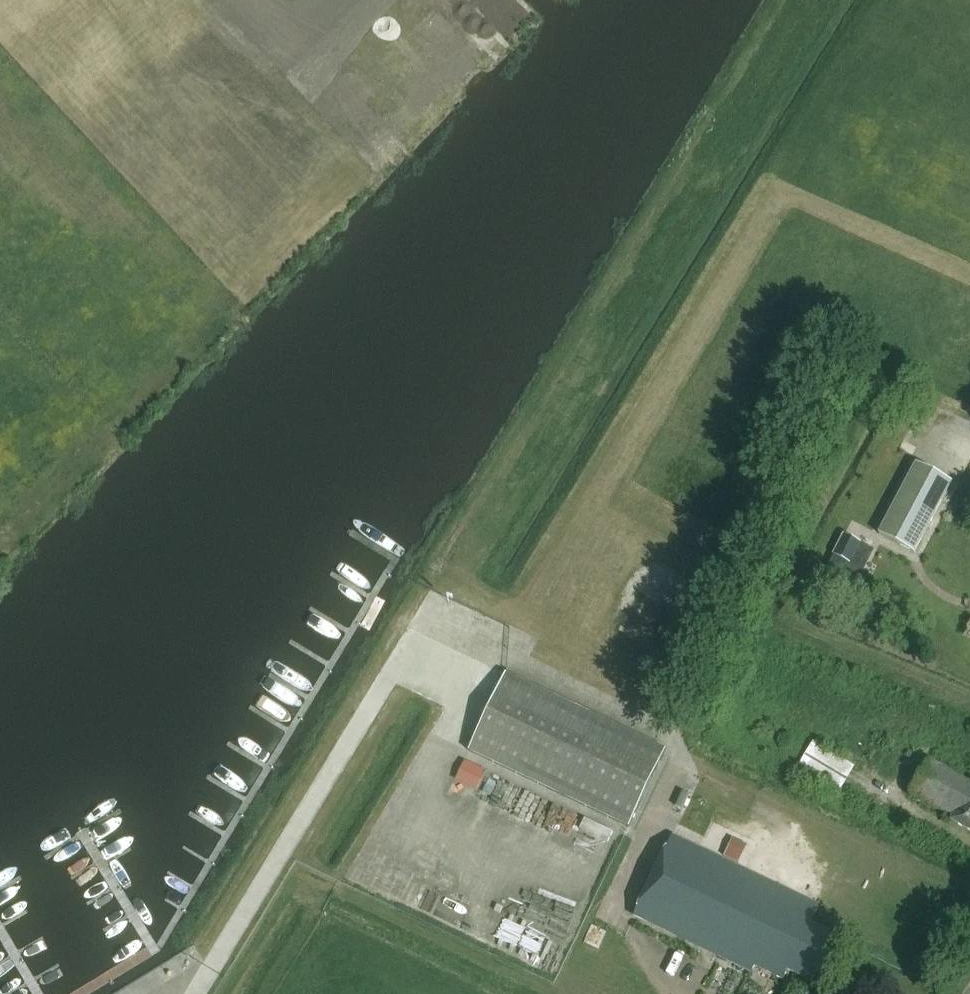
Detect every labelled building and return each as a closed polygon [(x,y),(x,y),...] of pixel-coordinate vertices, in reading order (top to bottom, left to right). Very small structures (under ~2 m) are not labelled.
[(917,463),(880,534),(914,553),(952,481),(917,463)] [(859,544),(845,536),(835,554),(849,562),(859,544)] [(506,674),(469,752),(628,828),(665,750),(506,674)] [(855,767),(814,742),(798,769),(839,794),(855,767)] [(930,761),(911,792),(954,816),(951,821),(969,831),(969,784),(930,761)] [(471,764),(463,782),(477,788),(485,771),(471,764)] [(812,983),(834,938),(808,926),(817,908),(673,838),(635,917),(752,973),(755,967),(783,980),(787,971),(812,983)] [(728,847),(723,858),(737,865),(743,854),(728,847)]
